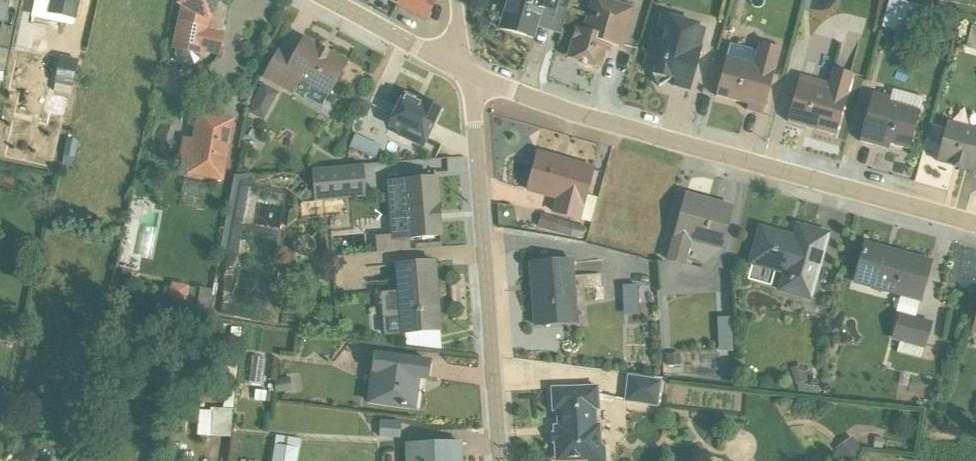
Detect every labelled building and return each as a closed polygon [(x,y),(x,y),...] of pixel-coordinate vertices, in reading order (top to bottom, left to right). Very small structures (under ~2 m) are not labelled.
[(4,25),(10,0),(0,0),(0,24),(4,25)] [(48,4),(46,16),(74,22),(78,0),(33,0),(48,4)] [(217,0),(182,0),(178,9),(178,10),(170,51),(173,52),(173,57),(175,63),(180,67),(187,69),(193,67),(198,62),(199,58),(202,58),(203,55),(218,58),(223,34),(221,33),(226,10),(215,4),(217,0)] [(424,23),(434,3),(428,0),(400,0),(396,7),(424,23)] [(499,31),(531,41),(539,12),(554,16),(555,12),(565,14),(569,0),(507,0),(499,31)] [(567,56),(579,60),(578,64),(598,70),(603,54),(608,55),(611,47),(622,50),(633,9),(602,0),(590,0),(586,13),(595,17),(594,22),(584,19),(581,32),(575,30),(567,56)] [(923,15),(891,6),(885,29),(917,38),(923,15)] [(699,24),(660,14),(653,38),(651,38),(643,66),(653,69),(651,75),(658,87),(669,80),(670,77),(674,78),(672,87),(688,91),(705,30),(698,28),(699,24)] [(975,49),(975,26),(971,25),(967,48),(975,49)] [(276,51),(260,80),(291,97),(292,95),(320,111),(345,65),(302,42),(292,60),(276,51)] [(762,115),(779,50),(757,44),(755,51),(729,45),(714,96),(746,105),(745,111),(762,115)] [(77,62),(59,58),(53,85),(54,86),(53,93),(69,97),(77,62)] [(835,135),(851,75),(832,70),(828,84),(799,76),(786,122),(835,135)] [(261,87),(247,115),(261,122),(275,95),(261,87)] [(858,141),(887,149),(889,145),(908,150),(919,112),(913,110),(916,99),(891,92),(889,98),(871,94),(858,141)] [(402,99),(388,130),(396,134),(395,137),(421,149),(438,111),(423,104),(421,108),(402,99)] [(234,120),(196,113),(191,141),(181,139),(177,164),(186,166),(184,177),(222,184),(234,120)] [(935,161),(952,166),(953,168),(960,170),(961,169),(975,173),(975,129),(947,121),(942,136),(939,138),(937,144),(939,147),(935,161)] [(353,137),(347,150),(373,161),(379,149),(353,137)] [(64,141),(61,157),(63,158),(61,167),(70,169),(72,160),(74,160),(78,144),(64,141)] [(536,156),(526,192),(553,200),(550,215),(579,223),(579,222),(589,224),(596,200),(585,197),(591,171),(536,156)] [(345,168),(310,171),(313,204),(365,199),(362,167),(345,168)] [(385,184),(389,242),(439,238),(434,174),(432,173),(432,180),(385,184)] [(685,195),(667,261),(684,266),(690,243),(719,251),(731,208),(685,195)] [(143,208),(136,254),(154,257),(162,211),(143,208)] [(540,217),(536,230),(569,239),(570,238),(581,241),(584,229),(540,217)] [(807,302),(809,302),(827,234),(796,226),(793,237),(759,228),(748,266),(780,275),(776,293),(807,302)] [(918,303),(929,262),(864,245),(853,285),(899,298),(894,312),(914,318),(918,303)] [(528,266),(534,328),(577,324),(572,262),(528,266)] [(382,319),(384,337),(437,333),(432,264),(392,268),(397,318),(382,319)] [(621,287),(622,317),(637,316),(636,286),(621,287)] [(896,353),(919,360),(922,350),(924,350),(932,323),(898,313),(890,340),(899,343),(896,353)] [(716,319),(718,352),(731,351),(730,318),(716,319)] [(198,413),(196,437),(229,439),(240,330),(230,329),(222,410),(209,410),(209,413),(198,413)] [(666,366),(680,366),(680,354),(666,355),(666,366)] [(252,358),(248,384),(260,386),(263,360),(252,358)] [(372,358),(365,404),(412,410),(416,380),(426,381),(428,365),(372,358)] [(660,381),(626,377),(623,404),(657,408),(660,381)] [(289,380),(272,383),(275,396),(291,393),(289,380)] [(69,382),(67,399),(86,402),(88,385),(69,382)] [(604,449),(601,447),(599,425),(595,425),(595,413),(599,412),(597,388),(550,391),(551,414),(555,413),(556,429),(552,429),(552,436),(549,436),(550,446),(553,446),(554,460),(605,460),(604,449)] [(78,417),(75,433),(88,435),(90,420),(78,417)] [(399,424),(378,423),(377,439),(398,441),(399,424)] [(271,460),(295,460),(298,442),(275,437),(275,440),(271,460)] [(403,447),(404,460),(459,460),(459,445),(403,447)]
